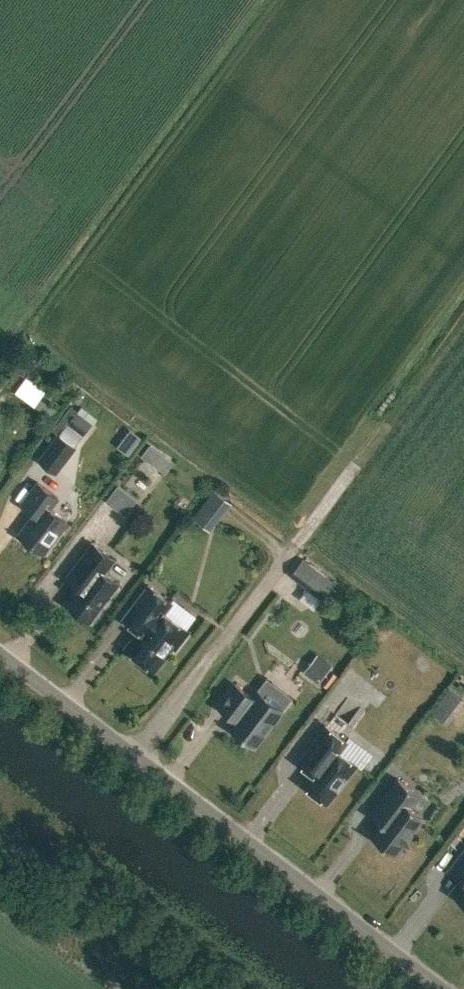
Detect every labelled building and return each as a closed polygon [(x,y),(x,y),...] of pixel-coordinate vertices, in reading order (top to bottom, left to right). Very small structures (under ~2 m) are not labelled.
[(9,375),(0,368),(0,387),(9,375)] [(34,460),(53,474),(73,447),(71,445),(81,430),(65,418),(34,460)] [(152,462),(159,452),(149,445),(142,455),(152,462)] [(49,508),(58,497),(37,481),(20,503),(33,513),(17,534),(43,553),(67,521),(49,508)] [(214,490),(193,517),(206,527),(227,500),(214,490)] [(92,542),(65,577),(77,585),(65,601),(90,621),(118,584),(104,573),(114,559),(92,542)] [(289,597),(303,608),(320,586),(306,575),(289,597)] [(132,638),(121,653),(153,678),(171,654),(173,656),(187,637),(163,619),(171,608),(146,589),(118,626),(132,638)] [(234,683),(217,705),(235,718),(228,726),(254,746),(282,709),(256,690),(252,696),(234,683)] [(459,697),(448,688),(430,710),(441,718),(459,697)] [(301,782),(327,802),(356,763),(338,750),(346,740),(326,725),(308,747),(321,757),(301,782)] [(398,778),(370,814),(381,823),(371,836),(393,853),(422,814),(410,805),(419,794),(398,778)] [(463,902),(463,852),(450,870),(461,879),(451,892),(463,902)]
